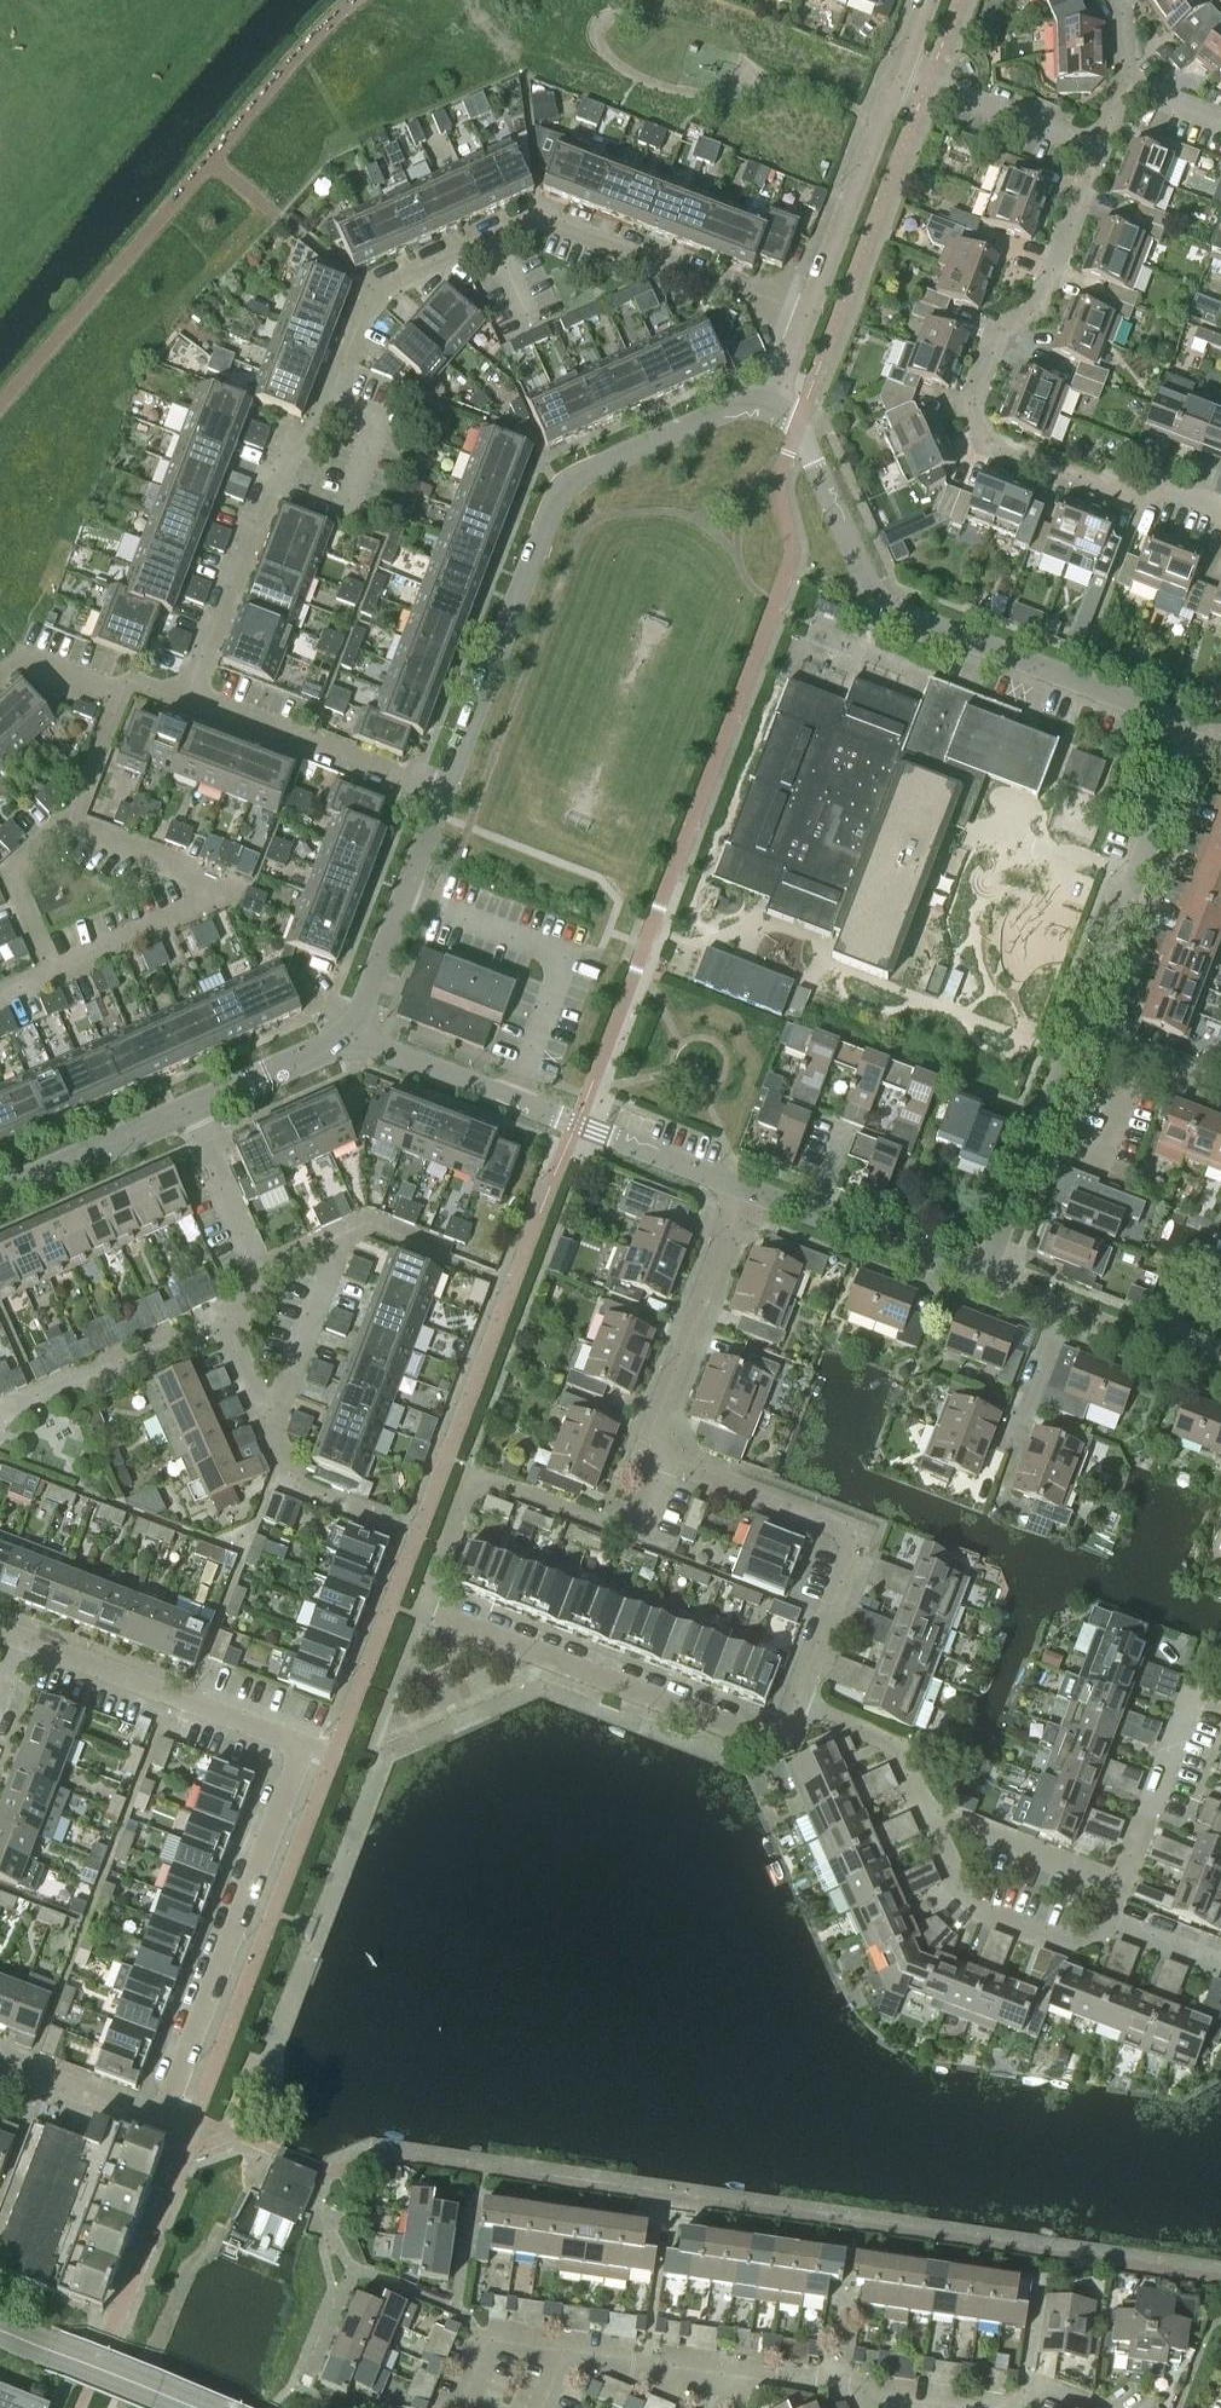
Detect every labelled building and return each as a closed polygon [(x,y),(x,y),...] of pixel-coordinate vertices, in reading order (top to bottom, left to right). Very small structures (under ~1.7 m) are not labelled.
[(895,0),(852,0),(876,9),(873,16),(887,21),(895,0)] [(1043,6),(1048,17),(1081,2),(1080,0),(1037,0),(1043,6)] [(1153,11),(1168,0),(1145,0),(1153,11)] [(1208,4),(1205,0),(1168,0),(1153,11),(1169,33),(1170,32),(1184,46),(1217,13),(1208,4)] [(1103,53),(1102,26),(1097,26),(1093,17),(1087,15),(1081,2),(1048,17),(1053,28),(1054,54),(1103,53)] [(1220,73),(1220,18),(1217,13),(1184,46),(1196,34),(1208,46),(1196,61),(1217,78),(1220,73)] [(1103,80),(1103,53),(1054,54),(1055,96),(1090,95),(1090,89),(1095,83),(1095,80),(1103,80)] [(490,113),(482,94),(471,99),(480,118),(490,113)] [(548,95),(532,97),(535,121),(551,119),(548,95)] [(480,118),(471,99),(461,103),(470,122),(480,118)] [(586,124),(593,105),(583,101),(575,120),(586,124)] [(596,128),(604,109),(593,105),(586,124),(596,128)] [(450,131),(442,112),(431,117),(440,136),(450,131)] [(425,142),(416,123),(406,128),(414,147),(425,142)] [(648,148),(655,128),(645,124),(637,144),(648,148)] [(658,152),(666,132),(655,128),(648,148),(658,152)] [(702,162),(709,143),(698,139),(691,159),(702,162)] [(569,201),(588,150),(561,140),(542,191),(569,201)] [(1162,186),(1172,160),(1193,168),(1199,154),(1164,141),(1159,154),(1131,144),(1121,170),(1162,186)] [(533,192),(511,143),(484,154),(506,204),(533,192)] [(713,166),(720,147),(709,143),(702,162),(713,166)] [(404,163),(395,144),(385,149),(393,168),(404,163)] [(595,211),(614,160),(588,150),(569,201),(595,211)] [(506,204),(484,154),(459,165),(482,215),(506,204)] [(1040,215),(1050,189),(1022,179),(1027,165),(999,154),(993,168),(1000,171),(990,196),(1040,215)] [(620,220),(640,170),(614,160),(595,211),(620,220)] [(752,187),(759,168),(748,164),(741,183),(752,187)] [(384,184),(375,165),(365,170),(373,189),(384,184)] [(482,215),(459,165),(434,177),(456,226),(482,215)] [(762,191),(769,172),(759,168),(752,187),(762,191)] [(647,230),(666,180),(640,170),(620,220),(647,230)] [(1152,211),(1162,186),(1121,170),(1111,196),(1139,207),(1134,220),(1163,231),(1168,217),(1152,211)] [(456,226),(434,177),(409,188),(431,238),(456,226)] [(673,240),(692,190),(666,180),(647,230),(673,240)] [(431,238),(409,188),(384,199),(406,249),(431,238)] [(699,250),(718,200),(692,190),(673,240),(699,250)] [(819,213),(826,194),(815,190),(808,209),(819,213)] [(1030,242),(1040,215),(990,196),(980,222),(951,211),(946,225),(975,236),(980,222),(1030,242)] [(406,249),(384,199),(359,211),(381,260),(406,249)] [(724,260),(743,209),(718,200),(699,250),(724,260)] [(750,270),(773,209),(772,208),(768,219),(743,209),(724,260),(750,270)] [(781,269),(800,219),(773,209),(750,270),(751,270),(756,260),(781,269)] [(381,260),(359,211),(322,227),(331,246),(341,242),(354,272),(381,260)] [(982,251),(979,244),(981,238),(975,236),(946,225),(930,219),(925,232),(931,246),(943,251),(937,266),(946,270),(987,285),(997,259),(981,253),(982,251)] [(1141,268),(1151,242),(1157,244),(1163,231),(1134,220),(1129,233),(1101,222),(1091,249),(1141,268)] [(1209,260),(1220,264),(1220,228),(1209,260)] [(340,314),(350,287),(329,279),(331,272),(332,273),(333,272),(298,243),(297,244),(298,245),(290,265),(300,269),(290,295),(340,314)] [(1131,293),(1141,268),(1091,249),(1081,275),(1109,285),(1104,298),(1133,309),(1138,296),(1131,293)] [(977,312),(987,285),(946,270),(936,295),(921,290),(916,303),(944,314),(949,301),(977,312)] [(466,292),(451,279),(443,287),(459,301),(466,292)] [(633,301),(652,293),(647,282),(628,291),(633,301)] [(484,323),(459,301),(443,287),(425,309),(465,344),(484,323)] [(633,301),(628,291),(609,299),(614,310),(633,301)] [(330,340),(340,314),(290,295),(280,321),(330,340)] [(1111,346),(1121,321),(1127,323),(1133,309),(1104,298),(1099,312),(1071,301),(1061,327),(1102,343),(1111,346)] [(1204,312),(1219,318),(1220,313),(1220,306),(1208,301),(1204,312)] [(265,321),(269,310),(250,303),(246,314),(265,321)] [(957,364),(967,338),(939,327),(944,314),(916,303),(911,317),(926,323),(916,348),(957,364)] [(601,315),(597,305),(578,313),(583,324),(601,315)] [(465,344),(425,309),(407,330),(447,365),(465,344)] [(1215,328),(1219,318),(1204,312),(1200,323),(1215,328)] [(583,324),(578,313),(559,322),(564,332),(583,324)] [(716,349),(703,319),(677,331),(699,380),(735,364),(726,344),(716,349)] [(320,366),(330,340),(280,321),(270,347),(320,366)] [(248,344),(252,333),(233,326),(228,337),(248,344)] [(551,338),(546,327),(528,335),(532,346),(551,338)] [(1093,369),(1102,343),(1061,327),(1051,353),(1079,364),(1074,377),(1103,388),(1108,374),(1093,369)] [(1208,346),(1212,335),(1197,329),(1193,340),(1208,346)] [(447,365),(407,330),(388,352),(404,365),(429,387),(447,365)] [(699,380),(677,331),(651,342),(673,391),(699,380)] [(514,355),(532,346),(528,335),(509,344),(514,355)] [(1212,335),(1208,346),(1220,351),(1220,339),(1212,335)] [(673,391),(651,342),(626,353),(648,403),(673,391)] [(915,393),(920,380),(947,390),(957,364),(916,348),(916,349),(905,345),(895,370),(891,368),(886,382),(915,393)] [(310,391),(320,366),(270,347),(260,372),(310,391)] [(230,367),(234,357),(215,349),(211,360),(230,367)] [(404,365),(388,352),(380,360),(396,374),(404,365)] [(648,403),(626,353),(600,365),(622,414),(648,403)] [(226,378),(230,367),(211,360),(207,370),(226,378)] [(622,414),(600,365),(575,376),(597,426),(622,414)] [(1069,391),(1097,402),(1103,388),(1074,377),(1069,390),(1019,371),(1009,397),(1059,416),(1069,391)] [(300,417),(310,391),(260,372),(250,399),(300,417)] [(597,426),(575,376),(550,388),(572,437),(597,426)] [(1171,443),(1187,401),(1188,401),(1193,388),(1164,376),(1143,432),(1171,443)] [(894,462),(943,440),(931,415),(920,420),(914,406),(910,405),(915,393),(886,382),(879,400),(886,415),(884,416),(891,433),(882,437),(894,462)] [(241,431),(251,404),(201,385),(191,412),(241,431)] [(572,437),(550,388),(524,399),(546,448),(572,437)] [(1049,443),(1059,416),(1009,397),(999,423),(1049,443)] [(528,420),(520,401),(509,406),(518,425),(528,420)] [(1215,411),(1188,401),(1187,401),(1171,443),(1198,453),(1215,411)] [(1215,411),(1198,453),(1220,462),(1220,414),(1215,411)] [(231,457),(241,431),(191,412),(181,438),(231,457)] [(437,445),(444,425),(433,421),(426,440),(437,445)] [(266,441),(270,430),(251,423),(247,433),(266,441)] [(521,477),(532,450),(481,431),(471,458),(521,477)] [(262,451),(266,441),(247,433),(243,444),(262,451)] [(222,483),(231,457),(181,438),(171,463),(222,483)] [(429,464),(437,445),(426,440),(419,460),(429,464)] [(940,472),(954,466),(943,440),(894,462),(906,488),(915,483),(917,485),(920,488),(924,493),(945,483),(940,472)] [(511,503),(521,477),(471,458),(461,484),(511,503)] [(212,509),(222,483),(171,463),(161,489),(212,509)] [(990,530),(1009,480),(983,470),(973,498),(946,488),(935,517),(927,520),(931,530),(949,522),(962,527),(965,521),(990,530)] [(417,496),(424,477),(414,473),(406,492),(417,496)] [(246,492),(251,482),(231,474),(227,485),(246,492)] [(1027,552),(1038,523),(1043,511),(1030,506),(1036,490),(1009,480),(990,530),(1016,540),(1014,546),(1027,552)] [(502,529),(511,503),(461,484),(451,510),(502,529)] [(242,503),(246,492),(227,485),(223,495),(242,503)] [(202,534),(212,509),(161,489),(151,515),(202,534)] [(410,515),(417,496),(406,492),(399,511),(410,515)] [(1066,567),(1088,510),(1062,500),(1051,528),(1038,523),(1027,552),(1066,567)] [(323,553),(332,527),(282,508),(272,534),(323,553)] [(492,555),(502,529),(451,510),(441,535),(492,555)] [(1106,582),(1120,545),(1114,543),(1111,537),(1108,536),(1114,520),(1088,510),(1066,567),(1106,582)] [(192,560),(202,534),(151,515),(141,541),(192,560)] [(397,547),(405,528),(394,524),(387,543),(397,547)] [(227,544),(231,533),(211,526),(207,536),(227,544)] [(313,579),(323,553),(272,534),(262,560),(313,579)] [(1157,594),(1176,544),(1150,534),(1139,562),(1126,556),(1115,585),(1129,590),(1131,584),(1157,594)] [(482,580),(492,555),(441,535),(432,561),(482,580)] [(223,554),(227,544),(207,536),(203,547),(223,554)] [(375,555),(379,545),(360,537),(355,548),(375,555)] [(182,587),(192,560),(141,541),(131,567),(182,587)] [(390,566),(397,547),(387,543),(379,562),(390,566)] [(1205,587),(1192,582),(1202,554),(1176,544),(1157,594),(1183,604),(1180,610),(1194,615),(1205,587)] [(303,605),(313,579),(262,560),(252,586),(303,605)] [(472,606),(482,580),(432,561),(422,587),(472,606)] [(172,614),(182,587),(131,567),(122,592),(122,593),(161,608),(161,610),(172,614)] [(378,599),(385,580),(374,576),(367,595),(378,599)] [(207,596),(211,585),(192,578),(187,589),(207,596)] [(359,597),(363,587),(344,579),(339,590),(359,597)] [(1218,592),(1205,587),(1194,615),(1207,621),(1210,614),(1220,619),(1220,583),(1218,592)] [(293,631),(303,605),(252,586),(242,612),(293,631)] [(462,633),(472,606),(422,587),(412,613),(462,633)] [(152,634),(161,610),(161,608),(122,593),(122,592),(111,588),(101,615),(152,634)] [(203,607),(207,596),(187,589),(183,599),(203,607)] [(355,608),(359,597),(339,590),(335,600),(355,608)] [(370,618),(378,599),(367,595),(360,614),(370,618)] [(283,657),(293,631),(242,612),(232,638),(283,657)] [(452,658),(462,633),(412,613),(402,639),(452,658)] [(141,661),(152,634),(101,615),(91,642),(141,661)] [(358,652),(365,633),(354,628),(347,648),(358,652)] [(191,637),(172,630),(168,640),(187,647),(191,637)] [(339,649),(343,638),(324,631),(320,641),(339,649)] [(273,684),(283,657),(232,638),(222,664),(273,684)] [(442,684),(452,658),(402,639),(392,665),(442,684)] [(183,658),(187,647),(168,640),(164,651),(183,658)] [(335,659),(339,649),(320,641),(316,652),(335,659)] [(350,671),(358,652),(347,648),(340,667),(350,671)] [(433,709),(442,684),(392,665),(383,690),(433,709)] [(754,783),(729,849),(741,854),(729,887),(769,902),(766,910),(833,935),(851,888),(834,882),(844,856),(851,858),(860,862),(874,828),(868,826),(886,779),(909,788),(920,792),(925,778),(912,773),(917,761),(943,771),(946,762),(985,777),(1036,797),(1035,801),(1036,801),(1058,745),(1056,745),(1054,749),(1011,732),(1017,714),(929,680),(918,709),(852,684),(851,685),(844,704),(841,713),(821,705),(809,711),(804,726),(779,717),(754,783)] [(17,681),(0,697),(0,705),(33,740),(54,721),(17,681)] [(319,701),(323,691),(304,683),(300,694),(319,701)] [(791,684),(779,717),(804,726),(809,711),(821,705),(841,713),(844,704),(791,684)] [(347,706),(351,695),(331,688),(327,698),(347,706)] [(423,736),(433,709),(383,690),(373,715),(362,711),(362,712),(423,736)] [(342,716),(347,706),(327,698),(323,709),(342,716)] [(91,720),(95,710),(76,702),(72,713),(91,720)] [(0,705),(0,746),(12,759),(33,740),(0,705)] [(402,758),(411,733),(422,737),(423,736),(362,712),(351,739),(402,758)] [(142,776),(165,715),(164,714),(160,725),(134,715),(115,766),(142,776)] [(172,775),(191,724),(165,715),(142,776),(143,776),(148,766),(172,775)] [(198,785),(217,734),(191,724),(172,775),(198,785)] [(224,794),(243,744),(217,734),(198,785),(224,794)] [(249,804),(269,754),(243,744),(224,794),(249,804)] [(0,746),(0,770),(12,759),(0,746)] [(1093,797),(1105,765),(1072,752),(1060,784),(1093,797)] [(276,815),(295,764),(269,754),(249,804),(276,815)] [(833,935),(826,952),(893,978),(956,811),(970,817),(985,777),(946,762),(943,771),(917,761),(912,773),(925,778),(920,792),(909,788),(886,779),(868,826),(874,828),(860,862),(851,858),(844,856),(834,882),(851,888),(833,935)] [(64,799),(50,784),(42,791),(56,807),(64,799)] [(375,829),(384,804),(334,785),(324,811),(385,835),(385,834),(375,829)] [(307,807),(311,796),(292,789),(288,800),(307,807)] [(56,807),(42,791),(34,799),(48,814),(56,807)] [(1205,793),(1201,804),(1220,812),(1220,799),(1205,793)] [(303,817),(307,807),(288,800),(284,810),(303,817)] [(123,826),(130,807),(120,803),(113,823),(123,826)] [(134,831),(142,811),(130,807),(123,826),(134,831)] [(375,861),(385,835),(324,811),(323,813),(334,817),(324,841),(375,861)] [(24,836),(10,821),(2,829),(16,844),(24,836)] [(175,846),(182,826),(171,822),(164,842),(175,846)] [(185,850),(192,830),(182,826),(175,846),(185,850)] [(1216,827),(1210,841),(1190,834),(1186,843),(1220,857),(1220,829),(1216,827)] [(2,829),(0,830),(0,844),(7,852),(16,844),(2,829)] [(288,857),(292,846),(273,839),(269,850),(288,857)] [(365,887),(375,861),(324,841),(315,867),(365,887)] [(226,865),(234,846),(223,842),(216,861),(226,865)] [(1186,843),(1182,853),(1202,861),(1197,875),(1220,885),(1220,857),(1186,843)] [(237,869),(244,850),(234,846),(226,865),(237,869)] [(729,849),(717,882),(729,887),(741,854),(729,849)] [(284,867),(288,857),(269,850),(265,860),(284,867)] [(355,912),(365,887),(315,867),(305,893),(355,912)] [(1197,875),(1191,890),(1171,882),(1167,892),(1220,913),(1220,885),(1197,875)] [(263,906),(267,896),(248,889),(244,899),(263,906)] [(1167,892),(1164,902),(1184,910),(1178,924),(1220,941),(1220,913),(1167,892)] [(346,938),(355,912),(305,893),(295,919),(346,938)] [(259,917),(263,906),(244,899),(239,910),(259,917)] [(335,965),(346,938),(295,919),(285,945),(295,949),(335,965)] [(7,921),(0,925),(0,937),(12,932),(7,921)] [(219,941),(211,922),(200,927),(209,946),(219,941)] [(1220,954),(1220,941),(1178,924),(1173,939),(1152,931),(1149,941),(1216,967),(1220,954)] [(209,946),(200,927),(190,932),(199,951),(209,946)] [(12,932),(0,937),(0,949),(16,942),(12,932)] [(1208,991),(1216,967),(1149,941),(1145,951),(1165,958),(1160,973),(1208,991)] [(707,944),(695,977),(781,1010),(794,977),(707,944)] [(169,964),(161,945),(150,949),(159,968),(169,964)] [(287,971),(295,949),(285,945),(278,963),(283,972),(287,971)] [(159,968),(150,949),(140,954),(148,973),(159,968)] [(499,1029),(518,979),(448,952),(445,959),(421,950),(409,983),(413,985),(407,1001),(402,999),(396,1017),(483,1050),(492,1027),(499,1029)] [(300,1012),(283,972),(278,963),(252,975),(274,1024),(300,1012)] [(119,986),(110,967),(100,972),(108,991),(119,986)] [(108,991),(100,972),(89,977),(98,996),(108,991)] [(1199,1016),(1208,991),(1160,973),(1154,988),(1134,980),(1130,990),(1199,1016)] [(274,1024),(252,975),(227,986),(249,1035),(274,1024)] [(249,1035),(227,986),(202,997),(224,1047),(249,1035)] [(68,1009),(59,990),(49,995),(57,1014),(68,1009)] [(1189,1042),(1199,1016),(1130,990),(1126,1000),(1147,1007),(1141,1023),(1189,1042)] [(57,1014),(49,995),(39,999),(47,1018),(57,1014)] [(224,1047),(202,997),(176,1008),(199,1058),(224,1047)] [(199,1058),(176,1008),(151,1020),(173,1069),(199,1058)] [(9,1013),(0,1017),(0,1021),(7,1036),(17,1032),(9,1013)] [(173,1069),(151,1020),(126,1031),(148,1080),(173,1069)] [(829,1067),(838,1044),(785,1024),(778,1044),(786,1047),(784,1050),(806,1058),(802,1067),(801,1066),(799,1071),(800,1072),(791,1096),(801,1099),(799,1105),(813,1110),(829,1067)] [(148,1080),(126,1031),(101,1042),(123,1092),(148,1080)] [(123,1092),(101,1042),(75,1054),(97,1103),(123,1092)] [(879,1086),(888,1063),(838,1044),(829,1067),(856,1077),(852,1086),(851,1085),(849,1090),(850,1091),(839,1120),(863,1129),(879,1086)] [(97,1103),(75,1054),(50,1065),(72,1114),(97,1103)] [(912,1148),(938,1082),(888,1063),(879,1086),(905,1096),(902,1105),(900,1104),(899,1110),(900,1110),(891,1133),(900,1137),(898,1143),(899,1143),(912,1148)] [(72,1114),(50,1065),(25,1076),(47,1126),(72,1114)] [(25,1076),(0,1087),(0,1088),(22,1137),(47,1126),(25,1076)] [(0,1088),(0,1147),(22,1137),(0,1088)] [(1182,1158),(1207,1094),(1197,1090),(1189,1110),(1164,1101),(1157,1120),(1166,1123),(1164,1129),(1162,1128),(1161,1131),(1163,1131),(1156,1148),(1182,1158)] [(400,1152),(419,1101),(393,1091),(379,1126),(364,1120),(364,1138),(400,1152)] [(789,1172),(810,1118),(779,1107),(782,1098),(761,1091),(754,1110),(761,1112),(756,1124),(777,1132),(774,1141),(773,1141),(771,1146),(772,1147),(766,1163),(789,1172)] [(364,1138),(364,1120),(349,1127),(333,1093),(307,1105),(329,1154),(364,1138)] [(1220,1129),(1220,1123),(1209,1118),(1216,1097),(1207,1094),(1182,1158),(1206,1168),(1220,1129)] [(959,1162),(980,1106),(953,1095),(935,1143),(961,1153),(958,1162),(959,1162)] [(426,1162),(445,1111),(419,1101),(400,1152),(426,1162)] [(329,1154),(307,1105),(283,1116),(305,1165),(329,1154)] [(986,1173),(1004,1125),(978,1115),(981,1106),(980,1106),(959,1162),(986,1173)] [(451,1171),(470,1121),(445,1111),(426,1162),(451,1171)] [(305,1165),(283,1116),(257,1127),(283,1187),(285,1186),(280,1176),(305,1165)] [(473,1192),(497,1131),(470,1121),(451,1171),(476,1181),(472,1192),(473,1192)] [(283,1187),(257,1127),(255,1128),(260,1138),(235,1149),(249,1180),(238,1184),(247,1204),(283,1187)] [(1206,1168),(1220,1173),(1220,1129),(1206,1168)] [(473,1192),(500,1203),(519,1152),(494,1142),(498,1131),(497,1131),(473,1192)] [(880,1206),(900,1153),(909,1157),(912,1148),(899,1143),(896,1151),(855,1136),(847,1159),(868,1167),(865,1176),(863,1175),(861,1181),(863,1181),(857,1197),(880,1206)] [(167,1227),(192,1216),(169,1165),(144,1176),(167,1227)] [(1138,1222),(1145,1205),(1097,1187),(1099,1182),(1063,1168),(1049,1202),(1067,1209),(1063,1220),(1114,1240),(1123,1217),(1138,1222)] [(167,1227),(144,1176),(120,1187),(143,1237),(167,1227)] [(677,1270),(689,1239),(666,1230),(677,1202),(629,1184),(618,1213),(643,1223),(631,1252),(677,1270)] [(143,1237),(120,1187),(96,1198),(119,1248),(143,1237)] [(119,1248),(96,1198),(73,1208),(95,1259),(119,1248)] [(403,1223),(410,1203),(400,1199),(393,1219),(403,1223)] [(341,1220),(332,1201),(322,1206),(330,1224),(341,1220)] [(414,1227),(421,1207),(410,1203),(403,1223),(414,1227)] [(330,1224),(322,1206),(312,1210),(320,1229),(330,1224)] [(95,1259),(73,1208),(49,1219),(72,1269),(95,1259)] [(453,1242),(461,1222),(450,1218),(443,1238),(453,1242)] [(72,1269),(49,1219),(25,1230),(48,1280),(72,1269)] [(464,1246),(471,1226),(461,1222),(453,1242),(464,1246)] [(1090,1273),(1100,1247),(1053,1229),(1042,1257),(1066,1266),(1061,1279),(1091,1290),(1097,1276),(1090,1273)] [(48,1280),(25,1230),(1,1241),(24,1291),(48,1280)] [(1,1241),(0,1241),(0,1302),(24,1291),(1,1241)] [(788,1300),(799,1270),(820,1279),(828,1260),(783,1243),(776,1261),(754,1252),(742,1283),(788,1300)] [(665,1301),(677,1270),(631,1252),(620,1282),(613,1279),(608,1293),(638,1304),(643,1292),(665,1301)] [(431,1300),(441,1273),(391,1254),(380,1281),(431,1300)] [(368,1276),(372,1266),(353,1258),(349,1269),(368,1276)] [(364,1287),(368,1276),(349,1269),(345,1279),(364,1287)] [(909,1312),(916,1293),(892,1284),(891,1288),(882,1285),(883,1281),(860,1272),(845,1312),(900,1333),(896,1343),(915,1350),(927,1319),(909,1312)] [(421,1326),(431,1300),(380,1281),(371,1307),(421,1326)] [(227,1296),(221,1282),(210,1286),(217,1301),(227,1296)] [(777,1330),(788,1300),(742,1283),(730,1313),(753,1322),(748,1336),(778,1348),(783,1333),(777,1330)] [(189,1313),(183,1299),(173,1304),(179,1318),(189,1313)] [(641,1365),(653,1334),(630,1325),(634,1313),(605,1302),(600,1315),(606,1318),(595,1347),(641,1365)] [(179,1318),(173,1304),(163,1308),(169,1322),(179,1318)] [(411,1353),(421,1326),(371,1307),(360,1334),(411,1353)] [(348,1328),(353,1317),(333,1310),(329,1320),(348,1328)] [(1009,1350),(1016,1332),(992,1323),(991,1326),(982,1323),(983,1319),(960,1310),(945,1350),(1000,1371),(996,1381),(1010,1387),(1022,1356),(1009,1350)] [(142,1334),(135,1320),(125,1325),(131,1339),(142,1334)] [(344,1338),(348,1328),(329,1320),(325,1331),(344,1338)] [(131,1339),(125,1325),(115,1329),(121,1344),(131,1339)] [(402,1377),(411,1353),(360,1334),(351,1358),(402,1377)] [(94,1356),(88,1342),(78,1346),(84,1360),(94,1356)] [(84,1360),(78,1346),(67,1351),(74,1365),(84,1360)] [(629,1396),(641,1365),(595,1347),(584,1377),(570,1372),(565,1385),(602,1399),(606,1387),(629,1396)] [(760,1411),(771,1381),(772,1382),(778,1367),(742,1353),(736,1367),(713,1358),(702,1389),(760,1411)] [(1120,1417),(1135,1377),(1112,1368),(1110,1372),(1101,1368),(1103,1365),(1079,1356),(1072,1374),(1054,1367),(1039,1406),(1081,1422),(1087,1405),(1120,1417)] [(392,1403),(402,1377),(351,1358),(341,1384),(392,1403)] [(329,1379),(333,1369),(314,1361),(309,1372),(329,1379)] [(46,1377),(40,1363),(30,1367),(36,1382),(46,1377)] [(203,1397),(230,1385),(223,1370),(196,1382),(189,1366),(141,1388),(149,1405),(162,1399),(167,1411),(168,1412),(203,1397)] [(26,1386),(20,1372),(10,1377),(16,1391),(26,1386)] [(325,1390),(329,1379),(309,1372),(305,1382),(325,1390)] [(382,1428),(392,1403),(341,1384),(332,1409),(382,1428)] [(987,1448),(999,1417),(976,1408),(980,1396),(951,1385),(946,1398),(952,1401),(941,1430),(987,1448)] [(748,1441),(760,1411),(702,1389),(690,1420),(711,1428),(702,1450),(739,1464),(747,1441),(748,1441)] [(605,1460),(616,1429),(594,1420),(598,1408),(562,1394),(557,1407),(570,1413),(559,1442),(605,1460)] [(216,1426),(243,1414),(236,1399),(209,1412),(203,1397),(168,1412),(167,1411),(154,1417),(168,1446),(216,1426)] [(1219,1409),(1217,1413),(1208,1409),(1210,1406),(1186,1397),(1171,1436),(1220,1456),(1220,1410),(1219,1409)] [(372,1454),(382,1428),(332,1409),(322,1435),(372,1454)] [(309,1431),(313,1420),(294,1413),(290,1423),(309,1431)] [(305,1441),(309,1431),(290,1423),(286,1434),(305,1441)] [(229,1455),(256,1443),(249,1429),(222,1441),(216,1426),(168,1446),(175,1463),(188,1457),(194,1470),(229,1455)] [(1069,1479),(1080,1449),(1087,1452),(1092,1439),(1063,1427),(1058,1439),(1035,1431),(1023,1462),(1069,1479)] [(975,1478),(987,1448),(941,1430),(930,1460),(923,1457),(918,1470),(948,1482),(952,1470),(975,1478)] [(362,1482),(372,1454),(322,1435),(311,1462),(362,1482)] [(593,1491),(605,1460),(559,1442),(548,1472),(541,1469),(536,1483),(565,1494),(570,1482),(593,1491)] [(194,1506),(269,1473),(262,1458),(235,1470),(229,1455),(194,1470),(199,1482),(186,1488),(194,1506)] [(1058,1509),(1069,1479),(1023,1462),(1012,1492),(1034,1501),(1029,1515),(1066,1529),(1071,1514),(1058,1509)] [(15,1472),(2,1468),(0,1473),(0,1482),(10,1485),(15,1472)] [(23,1490),(28,1477),(15,1472),(10,1485),(23,1490)] [(59,1504),(64,1491),(51,1486),(46,1499),(59,1504)] [(135,1495),(132,1487),(121,1492),(125,1500),(135,1495)] [(157,1516),(166,1512),(155,1487),(126,1501),(127,1505),(157,1516)] [(71,1509),(76,1496),(64,1491),(59,1504),(71,1509)] [(275,1525),(285,1498),(271,1493),(261,1520),(275,1525)] [(508,1521),(513,1507),(486,1497),(481,1510),(508,1521)] [(683,1528),(697,1534),(707,1506),(694,1501),(683,1528)] [(108,1523),(113,1510),(100,1505),(95,1518),(108,1523)] [(121,1528),(126,1515),(113,1510),(108,1523),(121,1528)] [(535,1527),(539,1517),(525,1512),(521,1522),(535,1527)] [(741,1550),(793,1570),(797,1561),(800,1562),(806,1545),(767,1529),(769,1522),(754,1516),(741,1550)] [(549,1532),(553,1523),(539,1517),(535,1527),(549,1532)] [(157,1542),(162,1529),(149,1524),(144,1537),(157,1542)] [(378,1570),(389,1543),(348,1528),(338,1555),(378,1570)] [(683,1528),(679,1539),(693,1544),(697,1534),(683,1528)] [(170,1547),(175,1534),(162,1529),(157,1542),(170,1547)] [(587,1547),(590,1537),(576,1531),(572,1541),(587,1547)] [(17,1541),(0,1534),(0,1584),(17,1541)] [(260,1554),(265,1540),(255,1536),(250,1550),(260,1554)] [(601,1552),(605,1542),(590,1537),(587,1547),(601,1552)] [(41,1550),(17,1541),(0,1584),(0,1594),(21,1602),(41,1550)] [(206,1560),(211,1547),(198,1543),(193,1555),(206,1560)] [(479,1596),(495,1555),(468,1545),(452,1586),(479,1596)] [(219,1565),(224,1552),(211,1547),(206,1560),(219,1565)] [(968,1580),(945,1572),(951,1557),(925,1547),(914,1576),(909,1578),(907,1573),(897,1569),(893,1581),(958,1606),(968,1580)] [(46,1612),(62,1571),(66,1560),(41,1550),(21,1602),(46,1612)] [(254,1568),(260,1554),(250,1550),(244,1565),(254,1568)] [(793,1570),(741,1550),(731,1578),(786,1599),(792,1581),(790,1580),(793,1570)] [(638,1567),(642,1557),(628,1551),(624,1561),(638,1567)] [(369,1596),(378,1570),(338,1555),(328,1580),(369,1596)] [(505,1606),(521,1565),(495,1555),(479,1596),(505,1606)] [(653,1572),(656,1562),(642,1557),(638,1567),(653,1572)] [(530,1615),(545,1575),(521,1565),(505,1606),(530,1615)] [(692,1582),(696,1572),(682,1567),(678,1576),(692,1582)] [(71,1621),(86,1580),(62,1571),(46,1612),(71,1621)] [(706,1587),(710,1577),(696,1572),(692,1582),(706,1587)] [(582,1635),(598,1595),(602,1584),(577,1574),(573,1585),(572,1585),(556,1625),(582,1635)] [(556,1625),(572,1585),(545,1575),(530,1615),(556,1625)] [(96,1631),(111,1590),(86,1580),(71,1621),(96,1631)] [(359,1622),(369,1596),(328,1580),(318,1606),(359,1622)] [(949,1630),(958,1606),(893,1581),(888,1593),(898,1597),(903,1595),(905,1599),(900,1612),(949,1630)] [(743,1602),(747,1592),(733,1586),(729,1596),(743,1602)] [(144,1649),(164,1597),(140,1588),(135,1599),(120,1640),(144,1649)] [(240,1605),(245,1591),(235,1588),(230,1602),(240,1605)] [(120,1640),(135,1599),(111,1590),(96,1631),(120,1640)] [(758,1607),(761,1597),(747,1592),(743,1602),(758,1607)] [(608,1645),(624,1605),(598,1595),(582,1635),(608,1645)] [(169,1659),(189,1604),(179,1600),(174,1614),(160,1609),(164,1597),(144,1649),(169,1659)] [(795,1625),(800,1612),(773,1601),(768,1615),(795,1625)] [(234,1620),(240,1605),(230,1602),(225,1616),(234,1620)] [(194,1668),(215,1614),(189,1604),(169,1659),(194,1668)] [(634,1655),(650,1615),(624,1605),(608,1645),(634,1655)] [(349,1648),(359,1622),(318,1606),(308,1632),(349,1648)] [(1141,1646),(1147,1630),(1093,1610),(1086,1628),(1097,1632),(1088,1656),(1153,1680),(1157,1669),(1147,1665),(1142,1667),(1140,1662),(1146,1648),(1141,1646)] [(939,1655),(949,1630),(900,1612),(895,1625),(891,1627),(888,1622),(879,1618),(874,1630),(939,1655)] [(660,1665),(680,1613),(679,1613),(675,1624),(650,1615),(634,1655),(660,1665)] [(686,1675),(706,1623),(680,1613),(660,1665),(686,1675)] [(712,1685),(727,1644),(702,1634),(706,1623),(686,1675),(712,1685)] [(930,1679),(939,1655),(874,1630),(870,1642),(879,1646),(884,1644),(886,1648),(881,1661),(930,1679)] [(222,1664),(232,1637),(219,1632),(208,1659),(222,1664)] [(349,1648),(308,1632),(298,1658),(339,1673),(349,1648)] [(738,1695),(753,1654),(727,1644),(712,1685),(738,1695)] [(329,1700),(339,1673),(298,1658),(287,1653),(277,1681),(329,1700)] [(765,1705),(779,1668),(783,1670),(788,1656),(779,1653),(775,1662),(753,1654),(738,1695),(765,1705)] [(1153,1680),(1088,1656),(1078,1680),(1127,1699),(1131,1686),(1136,1684),(1138,1689),(1148,1692),(1153,1680)] [(941,1684),(930,1679),(881,1661),(877,1674),(872,1676),(870,1671),(860,1667),(856,1679),(932,1708),(941,1684)] [(923,1732),(932,1708),(856,1679),(851,1691),(861,1694),(866,1692),(868,1697),(862,1711),(911,1729),(912,1727),(923,1732)] [(1122,1711),(1127,1699),(1078,1680),(1069,1704),(1134,1729),(1139,1718),(1129,1714),(1124,1716),(1122,1711)] [(73,1739),(83,1714),(43,1698),(33,1724),(73,1739)] [(1134,1729),(1069,1704),(1060,1729),(1108,1747),(1113,1735),(1118,1732),(1120,1737),(1130,1741),(1134,1729)] [(142,1745),(149,1726),(151,1722),(138,1718),(130,1741),(142,1745)] [(64,1764),(73,1739),(33,1724),(24,1748),(64,1764)] [(1103,1760),(1108,1747),(1060,1729),(1051,1753),(1115,1778),(1120,1766),(1110,1763),(1105,1765),(1103,1760)] [(163,1770),(173,1743),(160,1738),(149,1765),(163,1770)] [(844,1771),(838,1759),(840,1754),(845,1756),(854,1751),(849,1739),(785,1767),(796,1792),(844,1771)] [(139,1764),(144,1752),(131,1747),(126,1759),(139,1764)] [(55,1788),(64,1764),(24,1748),(14,1773),(55,1788)] [(1115,1778),(1051,1753),(1041,1778),(1089,1796),(1094,1783),(1099,1781),(1101,1786),(1111,1790),(1115,1778)] [(134,1777),(139,1764),(126,1759),(121,1772),(134,1777)] [(243,1805),(254,1778),(213,1763),(203,1790),(243,1805)] [(807,1816),(871,1787),(865,1776),(856,1780),(854,1785),(849,1783),(844,1771),(796,1792),(807,1816)] [(68,1793),(55,1788),(14,1773),(5,1797),(59,1818),(68,1793)] [(1085,1809),(1089,1796),(1041,1778),(1032,1802),(1097,1827),(1101,1815),(1092,1811),(1087,1814),(1085,1809)] [(148,1799),(154,1784),(144,1780),(138,1795),(148,1799)] [(865,1819),(859,1806),(861,1801),(866,1803),(876,1799),(871,1787),(807,1816),(818,1841),(826,1837),(826,1836),(865,1819)] [(234,1831),(243,1805),(203,1790),(193,1815),(234,1831)] [(121,1813),(126,1800),(113,1795),(108,1808),(121,1813)] [(143,1813),(148,1799),(138,1795),(133,1809),(143,1813)] [(59,1818),(5,1797),(0,1810),(0,1823),(36,1837),(50,1842),(59,1818)] [(1217,1808),(1215,1803),(1205,1799),(1201,1811),(1220,1818),(1220,1806),(1217,1808)] [(1097,1827),(1032,1802),(1022,1828),(1070,1846),(1076,1832),(1080,1830),(1083,1835),(1092,1839),(1097,1827)] [(116,1826),(121,1813),(108,1808),(103,1821),(116,1826)] [(1201,1811),(1196,1822),(1206,1826),(1211,1824),(1213,1829),(1208,1841),(1208,1842),(1220,1847),(1220,1818),(1201,1811)] [(224,1857),(234,1831),(193,1815),(183,1841),(224,1857)] [(828,1864),(892,1835),(887,1824),(877,1828),(875,1833),(870,1831),(865,1819),(826,1836),(826,1837),(818,1841),(828,1864)] [(36,1837),(0,1823),(0,1851),(27,1861),(36,1837)] [(128,1850),(134,1836),(124,1832),(118,1846),(128,1850)] [(886,1866),(881,1854),(882,1849),(888,1851),(897,1847),(892,1835),(828,1864),(838,1886),(846,1883),(847,1884),(886,1866)] [(1208,1842),(1208,1841),(1200,1838),(1195,1852),(1190,1854),(1188,1849),(1178,1846),(1173,1857),(1220,1876),(1220,1847),(1208,1842)] [(214,1882),(224,1857),(183,1841),(173,1867),(214,1882)] [(102,1862),(107,1849),(94,1844),(89,1857),(102,1862)] [(123,1864),(128,1850),(118,1846),(113,1860),(123,1864)] [(27,1861),(0,1851),(0,1880),(29,1891),(38,1866),(27,1861)] [(97,1874),(102,1862),(89,1857),(84,1869),(97,1874)] [(1173,1857),(1169,1869),(1179,1873),(1184,1871),(1186,1876),(1181,1888),(1220,1903),(1220,1876),(1173,1857)] [(850,1911),(913,1883),(909,1872),(899,1877),(897,1882),(892,1880),(886,1866),(847,1884),(846,1883),(838,1886),(850,1911)] [(204,1908),(214,1882),(173,1867),(163,1893),(204,1908)] [(908,1915),(903,1903),(904,1898),(910,1900),(919,1895),(913,1883),(850,1911),(861,1936),(908,1915)] [(109,1902),(114,1888),(104,1884),(99,1898),(109,1902)] [(1220,1928),(1220,1903),(1181,1888),(1176,1901),(1171,1903),(1169,1898),(1159,1894),(1154,1907),(1219,1932),(1220,1928)] [(194,1935),(204,1908),(163,1893),(153,1919),(194,1935)] [(17,1899),(4,1895),(0,1906),(0,1908),(12,1912),(17,1899)] [(103,1916),(109,1902),(99,1898),(93,1912),(103,1916)] [(81,1918),(86,1904),(73,1900),(68,1913),(81,1918)] [(48,1926),(53,1913),(41,1908),(36,1921),(48,1926)] [(61,1931),(66,1918),(53,1913),(48,1926),(61,1931)] [(886,1992),(947,1929),(935,1918),(920,1924),(918,1929),(914,1927),(908,1915),(861,1936),(867,1951),(875,1947),(886,1972),(878,1975),(886,1992)] [(184,1960),(194,1935),(153,1919),(143,1945),(184,1960)] [(942,2014),(961,1965),(949,1961),(947,1956),(951,1954),(957,1939),(947,1929),(886,1992),(889,1993),(886,2003),(898,2007),(901,1998),(903,1999),(906,1991),(931,2000),(928,2008),(942,2014)] [(89,1954),(94,1939),(84,1936),(79,1950),(89,1954)] [(174,1987),(184,1960),(143,1945),(134,1971),(174,1987)] [(84,1968),(89,1954),(79,1950),(74,1964),(84,1968)] [(967,2023),(992,1958),(980,1954),(977,1964),(979,1969),(974,1970),(961,1965),(942,2014),(967,2023)] [(995,2024),(1010,1984),(998,1979),(995,1975),(1000,1973),(1004,1963),(992,1958),(967,2023),(993,2034),(996,2025),(995,2024)] [(1097,2026),(1118,1969),(1107,1965),(1103,1974),(1105,1979),(1100,1981),(1088,1976),(1072,2017),(1097,2026)] [(165,2012),(174,1987),(134,1971),(122,1967),(112,1992),(165,2012)] [(1072,2017),(1088,1976),(1062,1967),(1056,1983),(1057,1983),(1048,2007),(1049,2008),(1072,2017)] [(1121,2035),(1136,1995),(1124,1990),(1122,1986),(1126,1984),(1130,1974),(1118,1969),(1097,2026),(1120,2035),(1121,2035)] [(1036,2040),(1049,2008),(1048,2007),(1057,1983),(1056,1983),(1029,1972),(1025,1982),(1027,1987),(1023,1989),(1010,1984),(995,2024),(996,2025),(1036,2040)] [(30,2051),(55,1987),(29,1977),(24,1989),(8,2030),(18,2034),(13,2045),(30,2051)] [(24,1989),(0,1980),(0,2027),(8,2030),(24,1989)] [(1143,2053),(1167,1988),(1155,1983),(1152,1993),(1154,1998),(1149,2000),(1136,1995),(1121,2035),(1120,2035),(1117,2043),(1143,2053)] [(69,2005),(75,1991),(65,1987),(59,2001),(69,2005)] [(1167,2062),(1185,2014),(1173,2009),(1170,2004),(1175,2002),(1179,1992),(1167,1988),(1143,2053),(1167,2062)] [(155,2038),(165,2012),(112,1992),(124,1997),(114,2022),(155,2038)] [(64,2019),(69,2005),(59,2001),(54,2016),(64,2019)] [(1220,2035),(1220,2008),(1204,2002),(1200,2012),(1203,2016),(1198,2019),(1185,2014),(1167,2062),(1192,2072),(1204,2042),(1217,2047),(1220,2035)] [(145,2063),(155,2038),(114,2022),(104,2048),(145,2063)] [(53,2059),(63,2032),(50,2027),(39,2054),(53,2059)] [(135,2090),(145,2063),(104,2048),(94,2075),(135,2090)] [(1,2273),(31,2285),(39,2288),(47,2291),(45,2298),(86,2314),(89,2307),(102,2312),(103,2309),(110,2292),(111,2289),(118,2271),(119,2269),(125,2251),(126,2248),(133,2231),(134,2228),(141,2210),(142,2208),(149,2190),(150,2187),(157,2170),(157,2167),(164,2149),(165,2147),(161,2145),(152,2142),(116,2128),(94,2119),(84,2144),(53,2132),(46,2130),(45,2130),(31,2125),(0,2206),(0,2273),(1,2273)] [(18,2129),(2,2123),(0,2128),(0,2177),(18,2129)] [(258,2197),(256,2201),(258,2201),(299,2219),(300,2220),(302,2215),(314,2187),(313,2186),(272,2169),(270,2168),(258,2197)] [(433,2207),(435,2194),(411,2191),(407,2215),(430,2219),(428,2229),(454,2233),(458,2210),(433,2207)] [(504,2232),(508,2205),(484,2202),(475,2262),(487,2264),(489,2252),(513,2256),(516,2233),(504,2232)] [(527,2235),(531,2209),(508,2205),(504,2232),(516,2233),(513,2256),(536,2259),(539,2237),(527,2235)] [(550,2238),(554,2212),(531,2209),(527,2235),(539,2237),(536,2259),(559,2263),(562,2240),(550,2238)] [(573,2242),(577,2215),(554,2212),(550,2238),(562,2240),(559,2263),(558,2273),(581,2276),(585,2244),(573,2242)] [(454,2233),(428,2229),(430,2219),(407,2215),(404,2238),(426,2242),(424,2254),(451,2258),(454,2233)] [(596,2245),(600,2219),(577,2215),(573,2242),(585,2244),(581,2276),(604,2279),(608,2247),(596,2245)] [(619,2248),(623,2222),(600,2219),(596,2245),(608,2247),(604,2279),(627,2283),(631,2250),(619,2248)] [(652,2276),(656,2252),(644,2251),(647,2226),(623,2222),(619,2248),(631,2250),(627,2283),(628,2273),(652,2276)] [(702,2261),(706,2234),(682,2231),(678,2256),(666,2254),(662,2278),(687,2281),(690,2259),(702,2261)] [(725,2264),(729,2238),(706,2234),(702,2261),(690,2259),(687,2281),(710,2285),(713,2262),(725,2264)] [(451,2258),(424,2254),(426,2242),(404,2238),(395,2237),(391,2261),(421,2266),(419,2278),(447,2282),(451,2258)] [(748,2267),(752,2241),(729,2238),(725,2264),(713,2262),(710,2285),(732,2288),(731,2298),(736,2266),(748,2267)] [(771,2271),(775,2244),(752,2241),(748,2267),(736,2266),(731,2298),(754,2301),(759,2269),(771,2271)] [(794,2274),(798,2248),(775,2244),(771,2271),(759,2269),(754,2301),(777,2304),(782,2272),(794,2274)] [(817,2277),(821,2251),(798,2248),(794,2274),(782,2272),(777,2304),(800,2308),(801,2298),(805,2276),(817,2277)] [(841,2283),(845,2255),(821,2251),(817,2277),(805,2276),(801,2298),(826,2302),(829,2281),(841,2283)] [(876,2286),(880,2260),(855,2256),(851,2284),(863,2286),(860,2307),(885,2310),(888,2288),(876,2286)] [(899,2289),(903,2263),(880,2260),(876,2286),(888,2288),(885,2310),(883,2320),(906,2323),(908,2314),(911,2291),(899,2289)] [(922,2293),(926,2266),(903,2263),(899,2289),(911,2291),(908,2314),(931,2317),(934,2295),(922,2293)] [(945,2296),(949,2270),(926,2266),(922,2293),(934,2295),(931,2317),(954,2321),(957,2298),(945,2296)] [(968,2300),(972,2273),(949,2270),(945,2296),(957,2298),(954,2321),(976,2324),(980,2301),(968,2300)] [(991,2303),(995,2277),(972,2273),(968,2300),(980,2301),(976,2324),(999,2327),(1003,2305),(991,2303)] [(1015,2305),(1019,2280),(995,2277),(991,2303),(1003,2305),(999,2327),(1024,2331),(1027,2307),(1015,2305)] [(1150,2334),(1156,2294),(1137,2291),(1135,2304),(1121,2302),(1120,2313),(1111,2312),(1110,2324),(1118,2325),(1117,2329),(1150,2334)] [(1175,2300),(1176,2297),(1156,2294),(1150,2334),(1183,2339),(1184,2336),(1192,2337),(1197,2303),(1175,2300)] [(406,2331),(416,2308),(385,2295),(380,2307),(356,2297),(347,2320),(372,2330),(376,2319),(397,2327),(406,2331)] [(491,2311),(493,2297),(482,2295),(480,2310),(491,2311)] [(514,2315),(516,2301),(506,2299),(504,2313),(514,2315)] [(1085,2358),(1092,2307),(1048,2300),(1041,2352),(1085,2358)] [(551,2320),(553,2306),(544,2305),(541,2319),(551,2320)] [(560,2321),(562,2307),(553,2306),(551,2320),(560,2321)] [(597,2327),(599,2313),(589,2311),(587,2325),(597,2327)] [(606,2328),(608,2314),(599,2313),(597,2327),(606,2328)] [(644,2334),(646,2320),(636,2318),(634,2332),(644,2334)] [(389,2349),(397,2327),(376,2319),(372,2330),(347,2320),(338,2341),(363,2352),(367,2340),(389,2349)] [(456,2337),(461,2327),(447,2321),(443,2331),(456,2337)] [(664,2337),(666,2323),(656,2321),(654,2335),(664,2337)] [(687,2340),(689,2326),(680,2325),(678,2339),(687,2340)] [(1144,2376),(1150,2334),(1117,2329),(1113,2356),(1127,2358),(1125,2373),(1144,2376)] [(724,2346),(726,2331),(717,2330),(715,2344),(724,2346)] [(733,2347),(735,2333),(726,2331),(724,2346),(733,2347)] [(1179,2365),(1183,2339),(1150,2334),(1144,2376),(1163,2379),(1165,2363),(1179,2365)] [(770,2352),(772,2338),(763,2337),(761,2351),(770,2352)] [(779,2354),(781,2340),(772,2338),(770,2352),(779,2354)] [(380,2370),(389,2349),(367,2340),(363,2352),(338,2341),(329,2363),(354,2373),(359,2362),(380,2370)] [(818,2359),(820,2345),(809,2344),(807,2358),(818,2359)] [(862,2366),(864,2352),(854,2350),(852,2364),(862,2366)] [(885,2369),(887,2355),(878,2354),(876,2368),(885,2369)] [(442,2371),(446,2363),(432,2357),(429,2366),(442,2371)] [(922,2375),(924,2360),(915,2359),(913,2373),(922,2375)] [(931,2376),(933,2362),(924,2360),(922,2375),(931,2376)] [(379,2397),(389,2374),(380,2370),(359,2362),(354,2373),(329,2363),(320,2386),(346,2396),(351,2385),(379,2397)] [(439,2380),(442,2371),(429,2366),(425,2374),(439,2380)] [(968,2381),(970,2367),(961,2366),(959,2380),(968,2381)] [(977,2383),(979,2368),(970,2367),(968,2381),(977,2383)] [(1015,2388),(1018,2374),(1007,2373),(1005,2387),(1015,2388)] [(1141,2388),(1144,2379),(1132,2375),(1129,2383),(1141,2388)] [(596,2400),(602,2387),(592,2383),(586,2396),(596,2400)] [(16,2394),(0,2387),(0,2407),(50,2407),(16,2394)] [(636,2401),(627,2397),(623,2407),(633,2407),(636,2401)] [(428,2405),(415,2400),(411,2407),(427,2407),(428,2405)]
